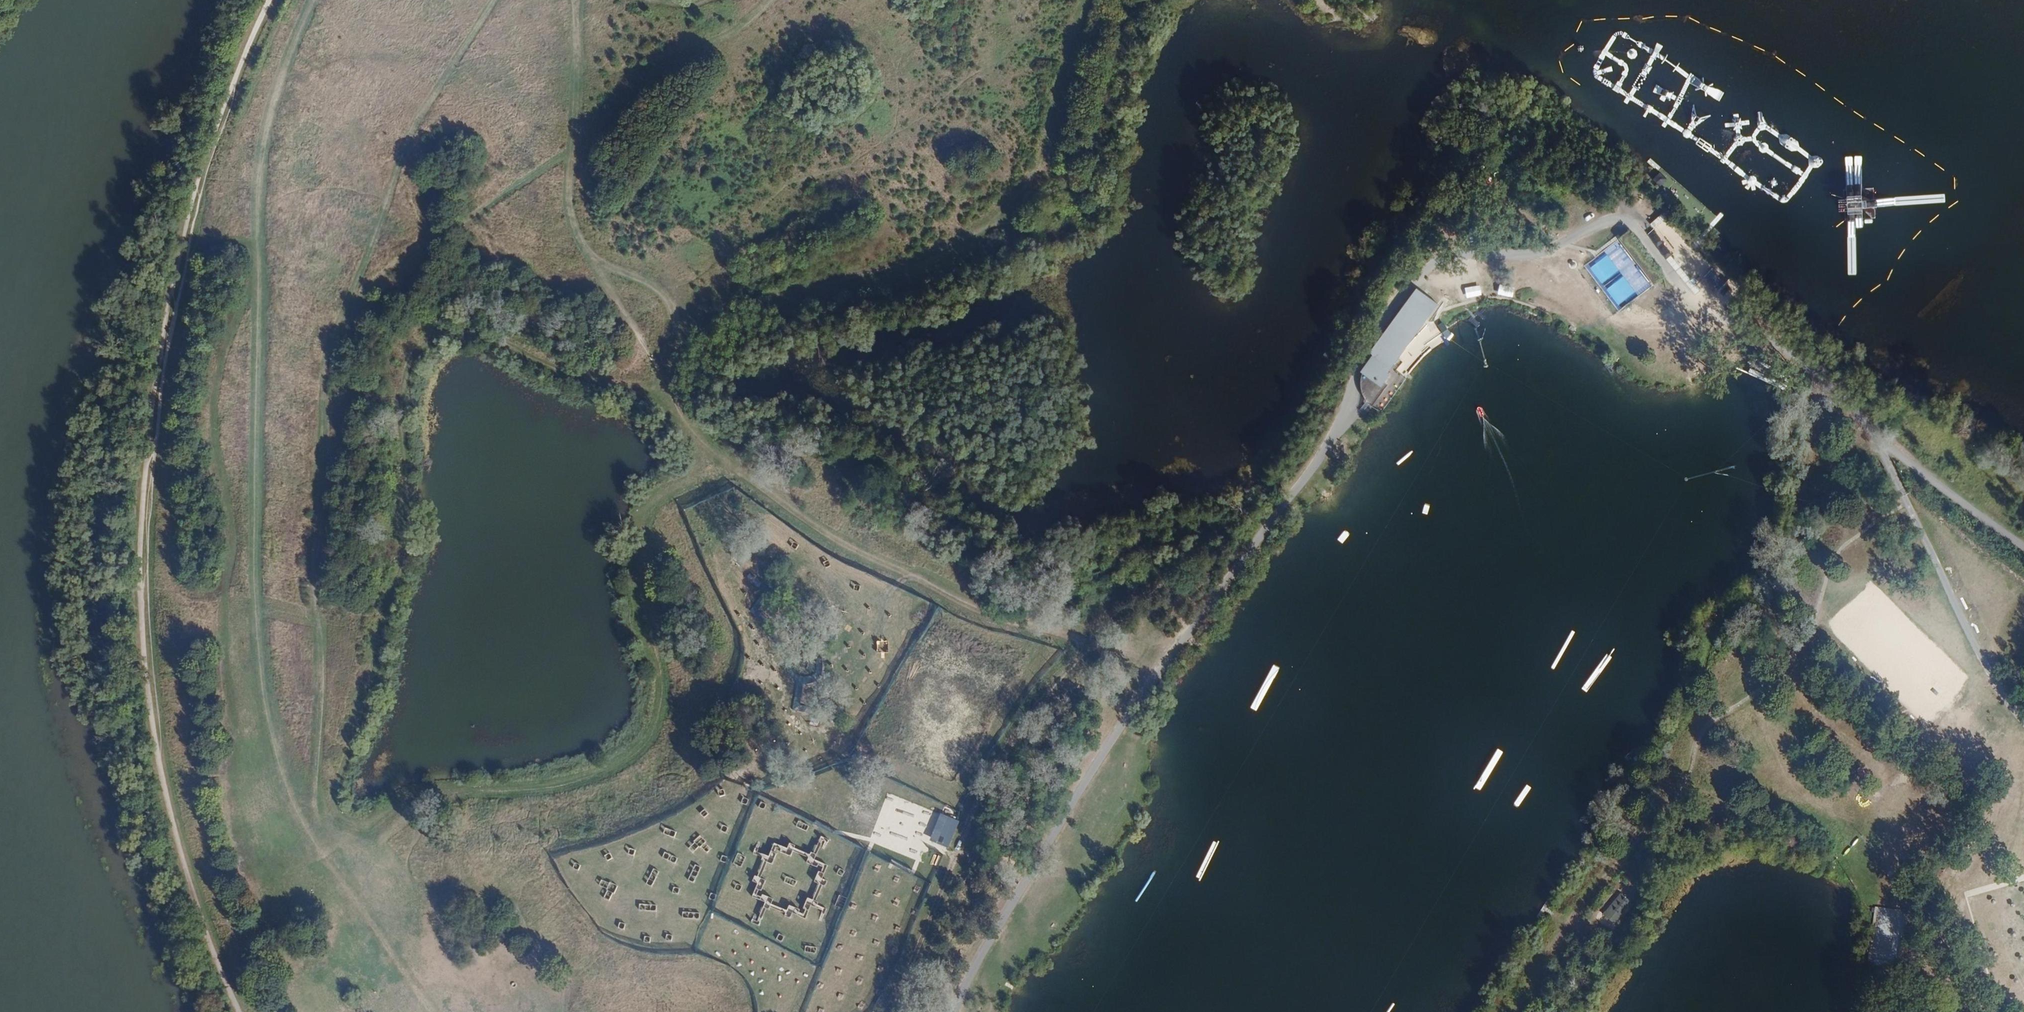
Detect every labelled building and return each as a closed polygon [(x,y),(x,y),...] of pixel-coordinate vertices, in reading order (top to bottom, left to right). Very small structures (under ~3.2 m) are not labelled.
[(1557,113),(1550,111),(1546,124),(1554,126),(1557,113)] [(1423,324),(1437,304),(1416,286),(1398,311),(1369,350),(1374,354),(1373,353),(1371,353),(1360,369),(1363,371),(1362,373),(1360,380),(1361,389),(1364,398),(1372,392),(1374,393),(1378,383),(1381,384),(1390,374),(1388,369),(1422,324),(1423,324)] [(1536,306),(1539,298),(1531,294),(1527,302),(1536,306)] [(1451,333),(1442,322),(1438,325),(1446,338),(1451,333)] [(1862,766),(1856,770),(1863,780),(1869,777),(1862,766)] [(1616,925),(1634,903),(1620,892),(1602,914),(1616,925)]
